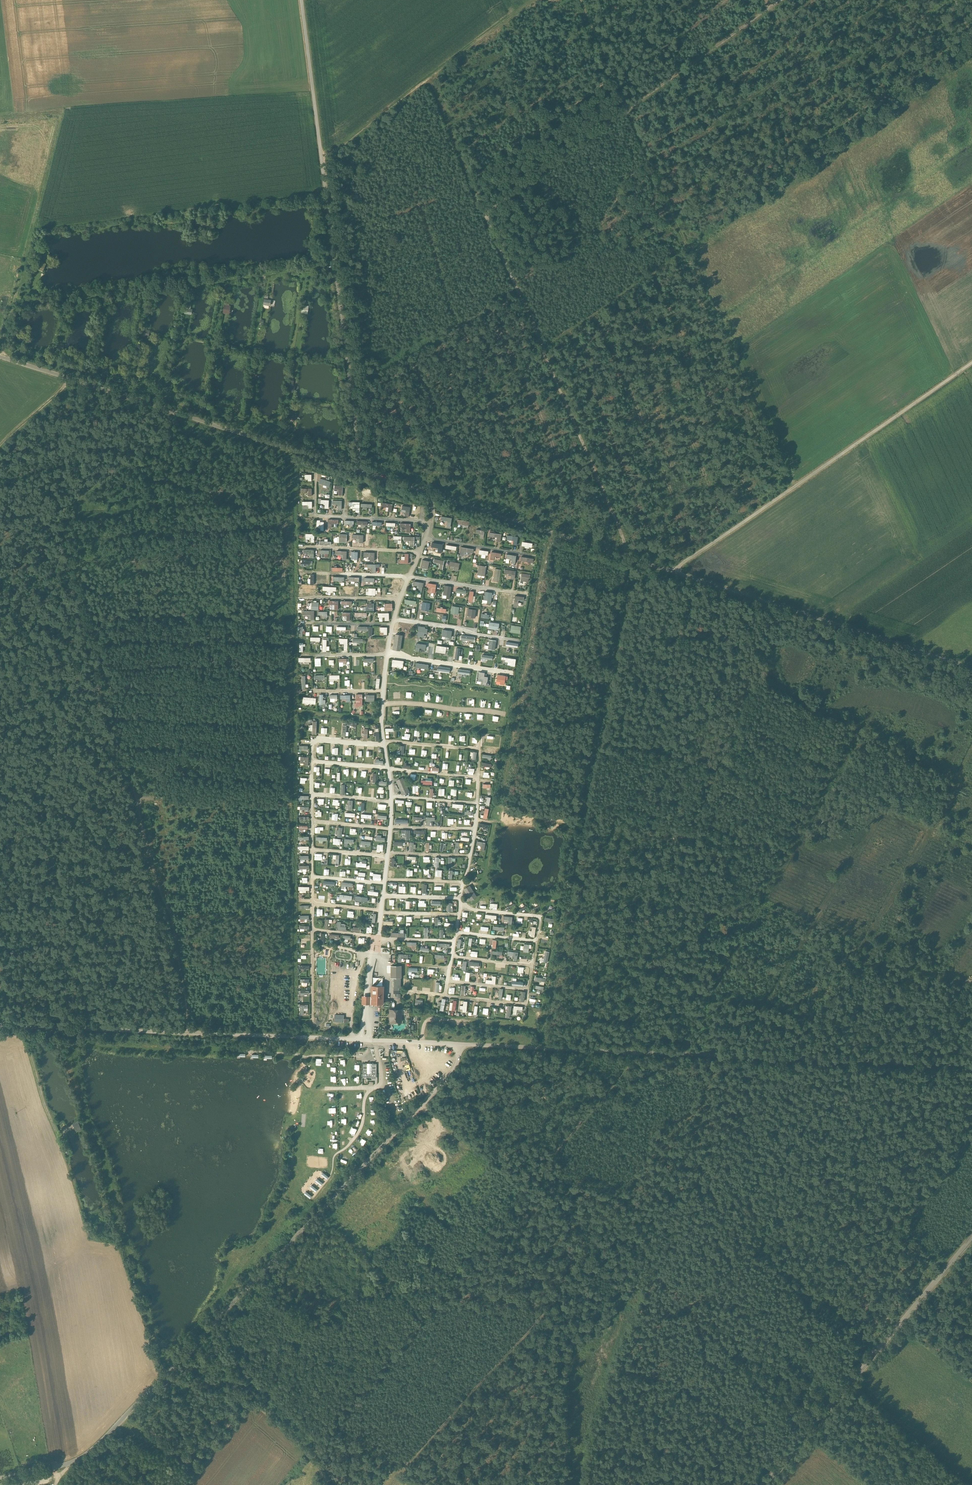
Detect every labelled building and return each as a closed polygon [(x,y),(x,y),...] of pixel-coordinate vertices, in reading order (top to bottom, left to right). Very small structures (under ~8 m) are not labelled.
[(39,260),(36,268),(43,271),(47,263),(39,260)] [(263,307),(270,308),(271,299),(264,298),(263,307)] [(322,478),(320,477),(319,483),(324,484),(324,486),(330,487),(331,476),(322,475),(322,478)] [(335,484),(334,488),(338,488),(338,495),(343,495),(343,485),(335,484)] [(302,495),(312,495),(312,487),(302,488),(302,495)] [(329,508),(329,499),(319,498),(319,503),(325,503),(325,507),(329,508)] [(333,499),(333,503),(338,503),(338,509),(342,509),(342,500),(333,499)] [(356,511),(360,511),(360,501),(349,501),(349,505),(352,505),(352,508),(356,508),(356,511)] [(382,501),(382,506),(383,506),(382,509),(392,511),(393,504),(382,501)] [(401,515),(409,516),(410,506),(402,505),(401,515)] [(450,527),(452,517),(441,515),(441,519),(448,520),(447,526),(450,527)] [(407,532),(411,532),(411,523),(400,522),(400,526),(407,526),(407,532)] [(484,537),(485,530),(477,529),(476,536),(484,537)] [(500,547),(502,534),(490,532),(489,535),(492,536),(492,539),(495,540),(494,546),(500,547)] [(315,541),(315,533),(306,533),(306,539),(311,539),(311,541),(315,541)] [(335,536),(335,541),(347,542),(347,533),(339,533),(339,536),(335,536)] [(356,538),(356,542),(363,542),(364,534),(353,534),(352,538),(356,538)] [(517,544),(518,536),(507,534),(507,539),(513,540),(513,544),(517,544)] [(414,544),(415,536),(404,536),(404,544),(414,544)] [(438,547),(438,552),(442,552),(443,543),(432,541),(431,546),(438,547)] [(461,546),(459,555),(464,556),(464,551),(473,552),(474,548),(461,546)] [(314,557),(314,549),(304,549),(304,552),(310,552),(310,557),(314,557)] [(343,554),(343,559),(347,559),(347,550),(336,550),(336,554),(343,554)] [(369,556),(369,560),(375,560),(375,552),(364,551),(364,556),(369,556)] [(405,556),(400,556),(400,563),(409,563),(409,553),(405,553),(405,556)] [(512,558),(511,562),(516,563),(516,555),(506,553),(506,558),(512,558)] [(434,557),(434,561),(440,563),(439,568),(442,569),(445,560),(434,557)] [(428,569),(430,561),(422,559),(420,567),(428,569)] [(455,566),(454,570),(458,571),(460,562),(450,560),(449,564),(455,566)] [(462,562),(462,566),(468,566),(467,574),(472,574),(473,563),(462,562)] [(365,563),(365,567),(372,567),(372,572),(376,572),(376,567),(380,567),(380,563),(365,563)] [(477,574),(485,575),(487,565),(479,564),(477,574)] [(508,573),(508,577),(515,578),(516,570),(505,569),(504,573),(508,573)] [(529,581),(530,573),(521,572),(521,580),(529,581)] [(400,588),(402,580),(396,579),(395,583),(393,583),(393,587),(400,588)] [(416,586),(415,590),(422,591),(424,582),(414,580),(413,585),(416,586)] [(428,582),(427,586),(430,586),(429,590),(432,591),(432,594),(435,595),(437,584),(428,582)] [(443,597),(450,598),(451,585),(444,585),(443,597)] [(484,591),(483,602),(491,603),(492,591),(484,591)] [(506,601),(505,605),(508,605),(510,595),(503,593),(501,600),(506,601)] [(518,607),(518,602),(523,602),(524,596),(515,595),(513,606),(518,607)] [(338,609),(339,600),(329,600),(329,604),(332,604),(332,609),(338,609)] [(421,610),(429,610),(430,602),(422,601),(421,610)] [(452,605),(451,612),(458,614),(460,607),(452,605)] [(475,618),(477,609),(469,608),(467,614),(472,615),(471,617),(475,618)] [(303,610),(303,614),(308,614),(308,619),(314,619),(314,610),(303,610)] [(342,620),(350,620),(351,612),(343,612),(342,620)] [(488,628),(499,630),(500,623),(489,621),(488,628)] [(521,633),(521,625),(511,624),(510,632),(521,633)] [(420,639),(420,636),(424,637),(425,631),(427,632),(428,627),(419,625),(416,638),(420,639)] [(393,649),(401,650),(402,634),(395,633),(393,649)] [(340,643),(344,643),(344,650),(348,650),(348,638),(340,638),(340,643)] [(489,645),(485,644),(485,648),(495,649),(496,639),(489,639),(489,645)] [(435,652),(446,653),(446,650),(449,650),(449,646),(436,644),(435,652)] [(505,661),(508,661),(508,665),(515,666),(516,658),(502,657),(501,659),(505,659),(505,661)] [(392,666),(403,667),(404,660),(393,659),(392,666)] [(485,676),(485,671),(478,671),(477,684),(487,684),(488,676),(485,676)] [(504,685),(506,679),(508,679),(509,676),(498,674),(496,683),(504,685)] [(363,758),(367,758),(367,751),(371,751),(371,747),(363,747),(363,758)] [(304,762),(304,764),(309,764),(309,756),(300,756),(300,762),(304,762)] [(409,792),(403,776),(396,779),(402,794),(409,792)] [(432,817),(432,815),(427,815),(427,825),(433,825),(433,821),(435,821),(435,817),(432,817)] [(479,822),(479,826),(485,827),(483,835),(487,836),(490,825),(479,822)] [(410,839),(410,829),(401,829),(401,832),(406,832),(406,838),(410,839)] [(462,890),(470,900),(477,895),(470,884),(462,890)] [(374,891),(374,886),(371,885),(371,890),(368,889),(368,894),(378,895),(379,891),(374,891)] [(352,900),(353,895),(340,893),(339,898),(342,899),(342,901),(346,902),(347,899),(352,900)] [(376,922),(376,913),(373,913),(373,918),(366,917),(366,922),(376,922)] [(512,927),(513,916),(504,915),(503,921),(508,921),(508,926),(507,926),(507,929),(510,929),(510,931),(521,932),(522,928),(512,927)] [(552,927),(553,921),(555,922),(556,918),(546,917),(545,920),(549,921),(549,926),(552,927)] [(346,930),(346,926),(341,926),(341,921),(337,921),(337,929),(346,930)] [(524,951),(528,952),(529,947),(531,948),(532,944),(525,943),(524,946),(521,945),(521,949),(524,949),(524,951)] [(508,955),(514,955),(514,960),(518,960),(518,952),(508,951),(508,955)] [(402,962),(402,957),(408,957),(408,954),(398,953),(398,962),(402,962)] [(401,977),(401,965),(391,966),(391,978),(401,977)] [(383,985),(370,985),(370,995),(370,1003),(382,1004),(383,985)] [(361,1003),(370,1003),(370,995),(361,994),(361,1003)] [(530,996),(530,999),(536,1000),(535,1007),(539,1007),(541,997),(530,996)] [(453,1000),(453,1002),(451,1002),(449,1010),(456,1011),(457,1000),(453,1000)] [(300,1014),(304,1014),(304,1010),(308,1010),(308,1004),(300,1004),(300,1014)] [(319,1010),(322,1011),(322,1014),(325,1014),(325,1004),(317,1004),(317,1007),(319,1007),(319,1010)] [(523,1009),(523,1006),(514,1006),(514,1014),(517,1015),(517,1009),(523,1009)] [(401,1008),(389,1009),(389,1021),(401,1021),(401,1008)] [(376,1063),(363,1063),(363,1077),(376,1077),(376,1063)]
